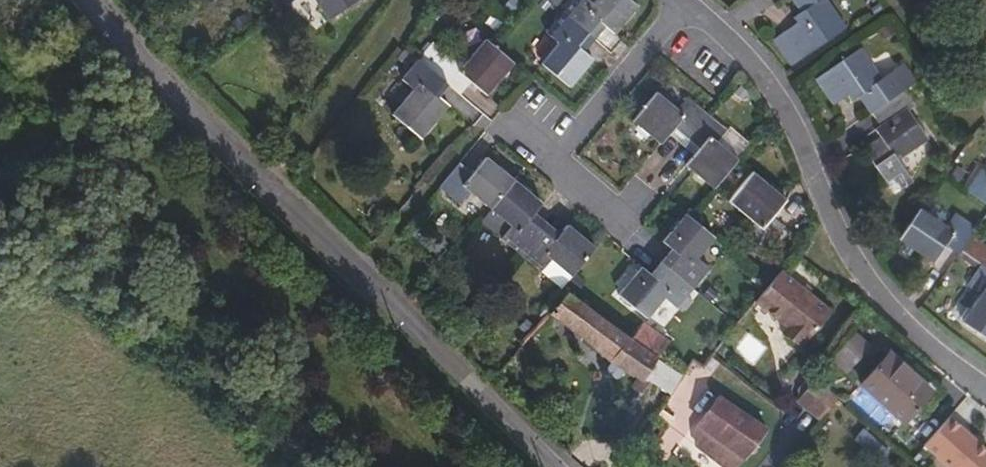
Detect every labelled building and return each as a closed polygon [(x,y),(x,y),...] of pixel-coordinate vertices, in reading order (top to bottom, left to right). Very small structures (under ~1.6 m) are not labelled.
[(304,0),(281,0),(289,11),(304,0)] [(332,25),(371,0),(315,0),(332,25)] [(586,0),(575,0),(563,15),(586,35),(597,22),(612,34),(636,7),(628,0),(595,0),(591,5),(586,0)] [(805,15),(796,22),(799,28),(787,37),(805,63),(849,33),(828,2),(831,0),(794,0),(805,15)] [(592,59),(577,46),(586,35),(563,15),(547,34),(559,44),(541,64),(568,87),(592,59)] [(465,65),(455,56),(437,75),(445,82),(462,95),(472,84),(487,97),(515,65),(495,49),(487,42),(465,65)] [(853,107),(863,101),(873,116),(899,98),(917,85),(904,67),(884,82),(863,53),(819,83),(837,110),(850,101),(853,107)] [(450,108),(434,94),(445,82),(437,75),(422,62),(404,81),(415,92),(395,116),(422,140),(450,108)] [(660,143),(672,128),(685,138),(705,114),(686,97),(675,110),(654,92),(633,119),(660,143)] [(900,164),(929,143),(899,98),(873,116),(882,130),(876,134),(882,143),(867,153),(896,197),(913,184),(900,164)] [(716,142),(725,131),(705,114),(685,138),(697,149),(685,163),(712,187),(735,159),(716,142)] [(460,205),(470,192),(490,209),(514,181),(487,158),(473,174),(461,164),(441,188),(460,205)] [(985,171),(970,192),(985,204),(985,171)] [(770,213),(782,198),(751,172),(728,199),(752,220),(743,232),(762,248),(783,225),(770,213)] [(530,220),(542,204),(514,181),(490,209),(512,228),(502,239),(521,255),(542,231),(530,220)] [(663,241),(671,249),(660,262),(684,282),(701,262),(690,252),(708,231),(688,214),(680,207),(656,235),(663,241)] [(959,215),(950,228),(924,209),(903,240),(936,264),(947,248),(961,257),(965,253),(980,230),(959,215)] [(568,225),(553,241),(542,231),(521,255),(540,272),(551,259),(571,276),(595,248),(568,225)] [(663,241),(652,255),(660,262),(671,249),(663,241)] [(668,301),(684,282),(660,262),(650,274),(635,261),(613,289),(639,312),(656,291),(668,301)] [(985,267),(971,287),(983,296),(968,318),(985,331),(985,267)] [(803,339),(827,307),(779,268),(768,282),(754,300),(777,319),(780,316),(786,322),(780,330),(796,343),(801,337),(803,339)] [(639,323),(629,341),(566,294),(561,299),(555,294),(538,314),(543,319),(549,313),(605,359),(639,380),(642,377),(657,356),(667,341),(639,323)] [(855,330),(832,356),(847,370),(871,344),(855,330)] [(896,427),(929,393),(887,352),(855,387),(896,427)] [(819,418),(837,397),(815,377),(797,399),(819,418)] [(766,428),(721,393),(697,424),(695,443),(725,466),(736,466),(766,428)] [(985,465),(985,443),(943,413),(919,446),(948,466),(985,466),(985,465)]
